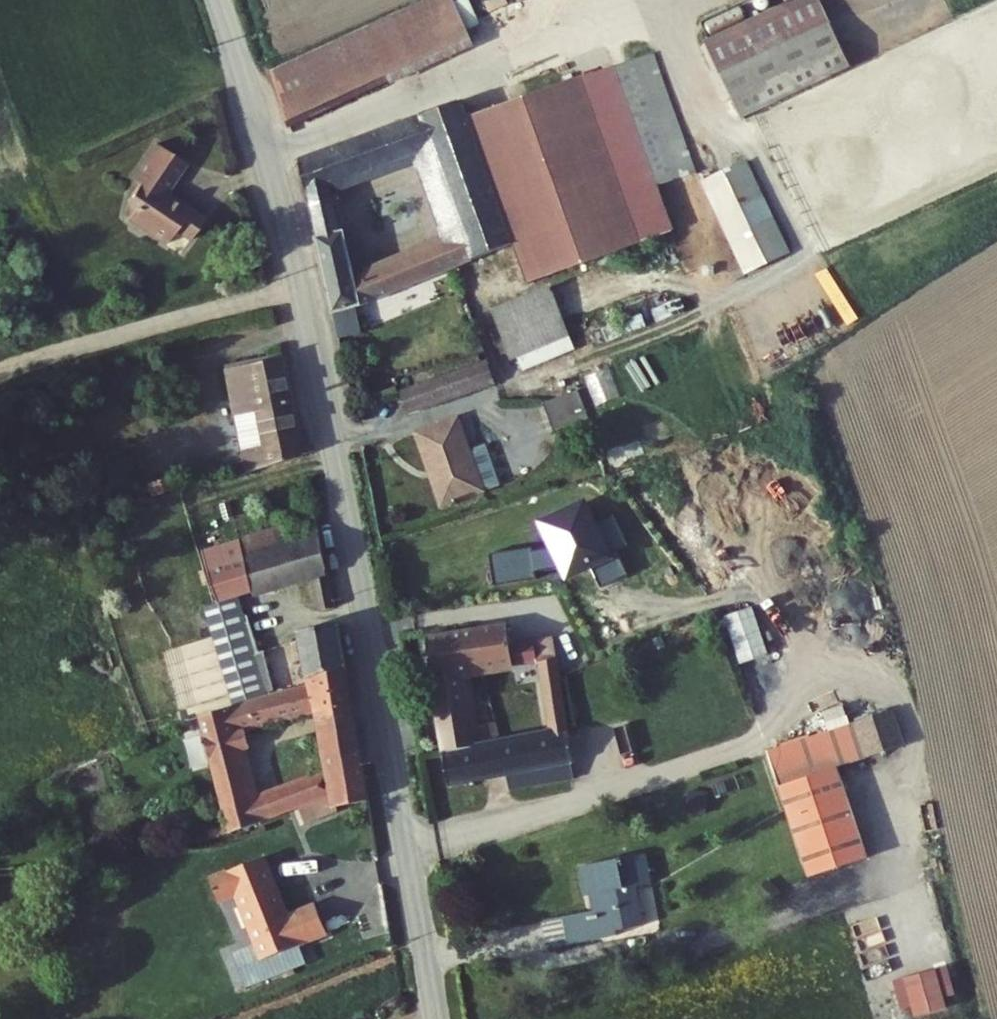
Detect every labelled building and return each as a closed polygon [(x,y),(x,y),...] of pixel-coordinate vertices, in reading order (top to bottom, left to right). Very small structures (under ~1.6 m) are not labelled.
[(289,128),(484,33),(468,0),(421,0),(277,71),(289,128)] [(818,0),(768,0),(700,32),(737,114),(846,67),(818,0)] [(691,161),(651,43),(579,67),(634,230),(666,219),(651,175),(691,161)] [(634,230),(579,67),(461,107),(506,237),(517,269),(634,230)] [(352,308),(506,237),(461,107),(455,90),(293,160),(330,318),(352,308)] [(435,145),(411,156),(437,238),(460,226),(435,145)] [(785,243),(742,151),(697,172),(739,264),(785,243)] [(133,220),(124,234),(166,263),(176,249),(189,256),(205,233),(168,207),(190,173),(156,152),(130,191),(139,196),(126,216),(133,220)] [(367,272),(356,225),(343,228),(356,277),(367,272)] [(546,286),(485,308),(503,356),(564,334),(546,286)] [(357,334),(352,308),(330,318),(334,339),(357,334)] [(239,477),(300,458),(280,359),(219,375),(239,477)] [(553,403),(528,411),(536,439),(562,431),(553,403)] [(419,474),(428,506),(464,496),(453,458),(444,425),(401,437),(412,477),(419,474)] [(453,458),(464,496),(481,492),(470,454),(453,458)] [(195,552),(204,577),(316,543),(311,516),(195,552)] [(304,663),(305,674),(341,665),(332,624),(297,633),(300,644),(255,655),(238,596),(307,574),(309,583),(303,585),(306,598),(312,596),(315,603),(328,600),(316,543),(204,577),(232,672),(255,666),(257,673),(265,671),(268,678),(297,670),(297,663),(304,663)] [(501,630),(469,635),(475,675),(527,666),(555,661),(551,641),(504,649),(501,630)] [(469,635),(422,643),(440,757),(474,750),(474,743),(467,745),(457,678),(475,675),(469,635)] [(555,661),(527,666),(531,689),(559,684),(555,661)] [(309,685),(185,721),(193,748),(204,747),(227,836),(261,828),(337,795),(336,807),(367,801),(341,665),(305,674),(309,685)] [(539,738),(567,733),(559,684),(531,689),(539,738)] [(845,800),(834,769),(902,746),(890,711),(767,753),(789,819),(845,800)] [(573,736),(585,767),(637,748),(625,717),(573,736)] [(540,746),(568,742),(567,733),(539,738),(540,746)] [(475,757),(474,750),(440,757),(446,792),(500,782),(573,770),(568,742),(540,746),(475,757)] [(573,770),(500,782),(503,799),(577,786),(573,770)] [(809,878),(865,859),(845,800),(789,819),(809,878)] [(287,914),(262,856),(209,879),(218,900),(234,894),(255,944),(262,960),(299,944),(327,932),(314,902),(287,914)] [(646,863),(580,880),(589,925),(560,932),(566,965),(641,948),(632,903),(653,897),(646,863)] [(262,960),(255,944),(234,953),(249,987),(308,962),(299,944),(262,960)]
